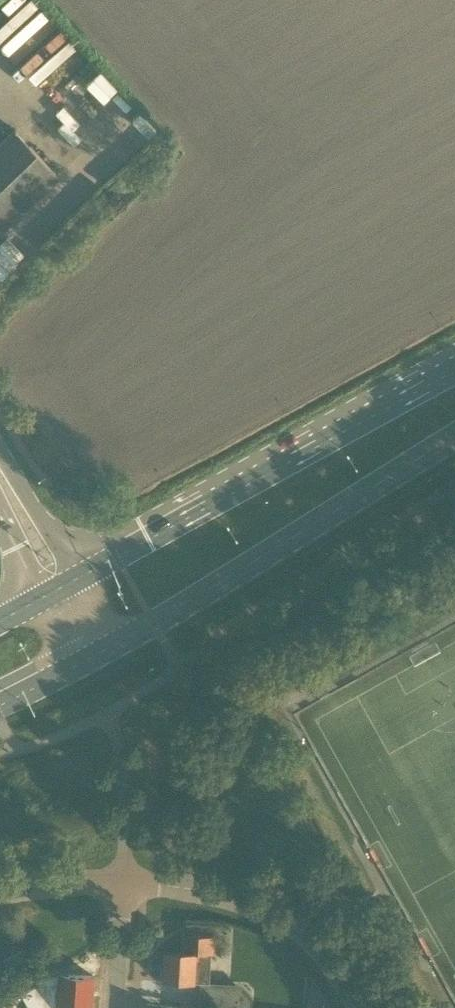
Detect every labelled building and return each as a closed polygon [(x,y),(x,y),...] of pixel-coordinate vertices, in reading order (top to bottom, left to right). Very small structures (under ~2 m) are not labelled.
[(32,5),(27,10),(17,0),(0,0),(0,52),(22,76),(62,38),(32,5)] [(71,108),(96,81),(76,62),(51,89),(71,108)] [(101,116),(130,147),(148,131),(119,100),(101,116)] [(15,129),(0,143),(0,236),(61,178),(15,129)] [(113,169),(129,152),(119,143),(103,159),(113,169)] [(185,853),(186,839),(176,838),(174,852),(185,853)] [(161,967),(161,973),(163,976),(163,981),(194,983),(194,982),(209,983),(211,954),(213,954),(214,936),(184,934),(183,952),(165,951),(164,964),(161,967)] [(29,992),(36,1004),(58,990),(57,1007),(92,1007),(92,998),(93,998),(93,990),(93,989),(93,976),(59,974),(59,973),(29,992)] [(199,1006),(234,1007),(245,1007),(246,998),(239,990),(200,987),(199,1006)] [(28,991),(0,1007),(29,1007),(36,1004),(29,992),(28,991)]
